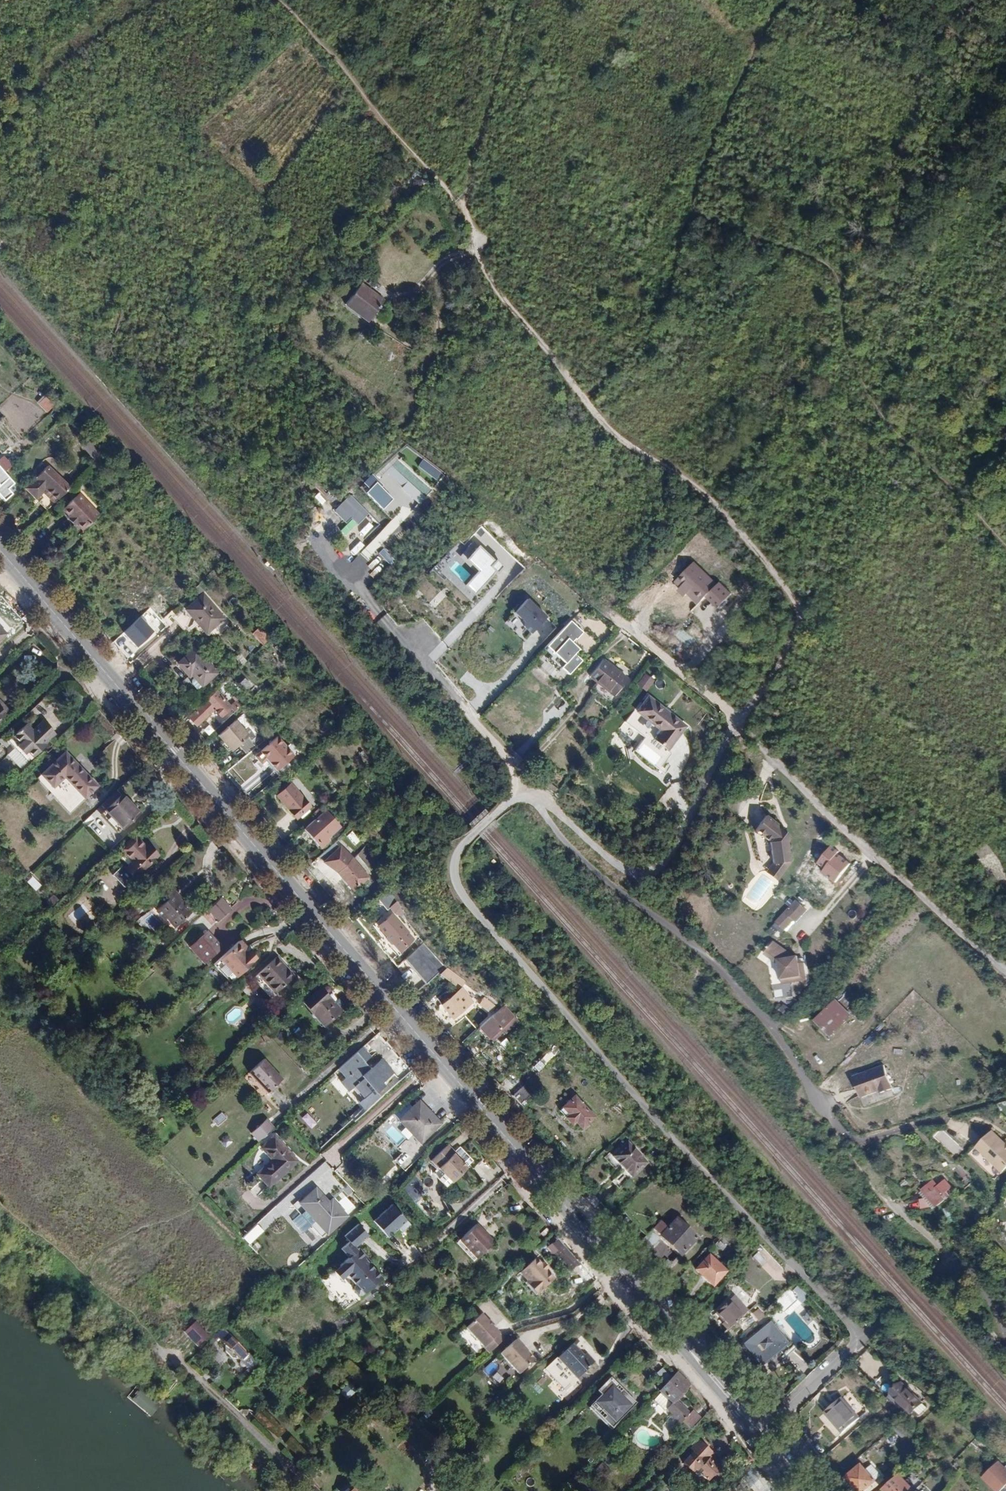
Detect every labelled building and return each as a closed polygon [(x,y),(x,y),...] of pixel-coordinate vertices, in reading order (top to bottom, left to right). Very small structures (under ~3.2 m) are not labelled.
[(368,314),(379,296),(357,282),(340,308),(367,325),(372,317),(368,314)] [(36,402),(45,413),(53,406),(44,395),(36,402)] [(14,464),(19,460),(14,454),(9,459),(14,464)] [(16,482),(15,480),(7,472),(0,464),(0,491),(6,498),(13,492),(10,487),(16,482)] [(39,475),(27,487),(40,500),(52,488),(39,475)] [(24,490),(16,499),(23,507),(29,501),(32,503),(35,500),(46,511),(60,497),(52,488),(40,500),(27,487),(25,488),(24,490)] [(35,506),(43,514),(46,511),(35,500),(32,503),(35,506)] [(29,501),(23,507),(26,509),(32,503),(29,501)] [(51,520),(72,542),(88,525),(67,504),(51,520)] [(29,512),(37,521),(43,514),(35,506),(29,512)] [(473,543),(459,558),(477,574),(465,588),(475,596),(495,573),(498,576),(504,568),(497,562),(496,563),(473,543)] [(716,575),(695,552),(678,568),(683,574),(679,577),(686,584),(692,578),(701,589),(716,575)] [(177,618),(185,628),(186,628),(198,619),(196,616),(198,614),(211,628),(225,616),(206,593),(177,618)] [(524,624),(532,632),(546,618),(527,598),(515,610),(524,619),(524,624)] [(524,619),(515,610),(505,619),(524,639),(532,632),(524,624),(524,619)] [(140,617),(124,632),(139,647),(155,632),(140,617)] [(571,620),(544,647),(550,653),(547,656),(559,667),(561,666),(567,672),(580,659),(574,653),(580,647),(572,640),(575,637),(576,638),(583,631),(571,620)] [(205,683),(220,671),(199,647),(181,662),(192,674),(195,672),(205,683)] [(590,676),(614,695),(627,678),(604,660),(590,676)] [(645,672),(637,683),(647,690),(655,679),(645,672)] [(243,677),(237,684),(245,691),(251,685),(243,677)] [(218,689),(190,715),(198,724),(216,707),(223,714),(233,704),(218,689)] [(654,737),(656,739),(667,748),(686,724),(674,714),(649,694),(638,708),(662,728),(654,737)] [(5,714),(9,710),(2,702),(0,703),(0,709),(5,714)] [(240,709),(235,714),(252,735),(258,729),(240,709)] [(20,728),(7,740),(13,747),(10,751),(15,756),(19,753),(26,760),(38,749),(38,748),(49,738),(37,725),(27,735),(20,728)] [(244,742),(230,727),(220,736),(234,751),(244,742)] [(300,752),(284,734),(267,749),(282,767),(300,752)] [(13,747),(7,740),(1,746),(19,766),(26,760),(19,753),(15,756),(10,751),(13,747)] [(97,789),(65,754),(41,776),(53,790),(64,780),(84,802),(97,789)] [(315,803),(295,780),(279,795),(299,818),(315,803)] [(139,816),(123,797),(102,816),(119,834),(139,816)] [(326,810),(305,829),(319,845),(341,826),(326,810)] [(770,862),(773,863),(788,861),(786,839),(788,837),(782,832),(781,833),(778,830),(781,827),(766,814),(754,828),(767,840),(770,862)] [(351,831),(345,836),(353,847),(360,841),(351,831)] [(136,877),(160,855),(151,846),(148,849),(136,836),(124,847),(127,851),(119,859),(136,877)] [(338,841),(320,858),(340,872),(356,889),(370,877),(338,841)] [(369,864),(375,859),(365,847),(360,852),(369,864)] [(766,872),(767,873),(774,879),(776,880),(790,863),(788,861),(773,863),(766,872)] [(176,928),(194,912),(182,899),(180,900),(170,889),(160,899),(166,905),(158,911),(166,921),(168,919),(176,928)] [(396,896),(392,890),(388,892),(393,899),(396,896)] [(388,892),(381,899),(386,905),(393,899),(388,892)] [(232,911),(222,900),(205,915),(211,922),(215,918),(220,923),(232,911)] [(399,902),(396,905),(403,916),(406,913),(399,902)] [(787,904),(787,905),(777,916),(786,925),(788,926),(799,915),(787,904)] [(403,916),(396,905),(393,908),(397,913),(403,916)] [(402,951),(415,939),(394,914),(381,927),(402,951)] [(777,916),(770,924),(766,928),(775,936),(786,925),(777,916)] [(222,948),(208,933),(195,944),(210,960),(222,948)] [(254,955),(243,942),(216,966),(234,985),(259,963),(255,959),(253,961),(250,958),(254,955)] [(421,943),(405,957),(428,982),(446,967),(421,943)] [(195,944),(191,948),(205,964),(210,960),(195,944)] [(779,986),(804,979),(799,962),(794,964),(792,957),(790,957),(767,945),(760,959),(774,967),(779,986)] [(294,980),(278,961),(260,978),(277,996),(294,980)] [(460,989),(466,981),(447,967),(441,975),(460,989)] [(341,1011),(322,991),(305,1006),(324,1027),(341,1011)] [(453,1016),(473,1001),(465,991),(458,996),(456,993),(443,1003),(453,1016)] [(489,1013),(495,1004),(483,997),(477,1006),(489,1013)] [(831,1003),(809,1024),(825,1040),(846,1018),(831,1003)] [(504,1007),(499,1011),(517,1020),(504,1007)] [(499,1011),(494,1016),(501,1029),(503,1033),(517,1020),(499,1011)] [(501,1029),(494,1016),(480,1028),(490,1038),(501,1029)] [(501,1029),(490,1038),(493,1042),(503,1033),(501,1029)] [(858,1070),(864,1092),(884,1086),(884,1088),(896,1084),(889,1060),(858,1070)] [(367,1068),(362,1062),(340,1082),(348,1091),(354,1086),(364,1097),(373,1089),(375,1092),(383,1085),(380,1082),(391,1072),(381,1061),(372,1069),(369,1067),(367,1068)] [(283,1082),(264,1062),(249,1076),(267,1096),(283,1082)] [(501,1081),(512,1093),(524,1083),(525,1082),(514,1069),(501,1081)] [(524,1083),(512,1093),(523,1106),(525,1104),(535,1116),(547,1106),(536,1093),(535,1094),(524,1083)] [(589,1088),(586,1084),(578,1091),(582,1095),(589,1088)] [(595,1117),(575,1095),(560,1108),(566,1114),(564,1116),(571,1124),(573,1122),(580,1130),(595,1117)] [(430,1115),(417,1101),(398,1119),(418,1140),(439,1122),(431,1113),(430,1115)] [(217,1126),(226,1119),(222,1112),(212,1119),(217,1126)] [(248,1135),(257,1143),(273,1126),(264,1118),(248,1135)] [(946,1148),(953,1140),(940,1130),(934,1137),(946,1148)] [(984,1138),(1005,1159),(1005,1146),(990,1131),(984,1138)] [(228,1147),(231,1139),(224,1135),(220,1143),(228,1147)] [(295,1162),(272,1137),(260,1148),(271,1160),(256,1174),(267,1187),(295,1162)] [(973,1149),(999,1174),(1005,1167),(1005,1159),(984,1138),(973,1149)] [(647,1161),(627,1140),(613,1154),(632,1174),(647,1161)] [(431,1159),(438,1166),(451,1181),(466,1167),(459,1159),(452,1151),(454,1150),(448,1143),(431,1159)] [(999,1174),(973,1149),(969,1153),(995,1178),(999,1174)] [(461,1157),(454,1150),(452,1151),(459,1159),(461,1157)] [(473,1168),(482,1179),(488,1174),(479,1163),(473,1168)] [(451,1181),(438,1166),(432,1171),(446,1186),(451,1181)] [(937,1185),(932,1179),(923,1187),(937,1204),(950,1193),(947,1190),(951,1185),(945,1178),(937,1185)] [(329,1205),(316,1190),(301,1204),(307,1211),(309,1208),(317,1217),(314,1220),(326,1232),(345,1215),(333,1202),(329,1205)] [(408,1224),(390,1203),(371,1220),(386,1237),(396,1227),(399,1231),(408,1224)] [(658,1222),(651,1229),(659,1237),(678,1256),(695,1238),(676,1219),(665,1229),(658,1222)] [(477,1221),(460,1237),(477,1255),(493,1240),(477,1221)] [(241,1237),(248,1244),(262,1230),(255,1222),(241,1237)] [(366,1235),(356,1224),(342,1235),(347,1241),(339,1248),(346,1257),(333,1267),(341,1276),(344,1274),(353,1284),(351,1286),(350,1289),(355,1295),(360,1295),(379,1278),(362,1258),(364,1256),(357,1247),(355,1249),(353,1246),(366,1235)] [(907,1226),(903,1230),(913,1239),(917,1236),(907,1226)] [(540,1232),(543,1236),(549,1231),(545,1227),(540,1232)] [(651,1229),(637,1244),(644,1252),(659,1237),(651,1229)] [(713,1243),(721,1251),(731,1242),(723,1234),(713,1243)] [(568,1264),(571,1268),(577,1262),(554,1236),(547,1243),(549,1245),(563,1261),(567,1265),(568,1264)] [(477,1255),(460,1237),(456,1240),(473,1259),(477,1255)] [(563,1261),(549,1245),(548,1247),(553,1253),(549,1256),(558,1266),(563,1261)] [(695,1270),(711,1287),(725,1272),(709,1256),(695,1270)] [(535,1258),(521,1270),(530,1281),(529,1282),(538,1291),(553,1278),(535,1258)] [(530,1281),(521,1270),(519,1272),(527,1280),(525,1282),(536,1294),(538,1291),(529,1282),(530,1281)] [(815,1292),(801,1277),(776,1301),(785,1311),(798,1299),(803,1303),(815,1292)] [(346,1292),(337,1297),(344,1309),(352,1304),(346,1292)] [(730,1330),(744,1317),(730,1302),(718,1313),(726,1322),(724,1324),(730,1330)] [(756,1322),(765,1316),(759,1308),(751,1313),(756,1322)] [(466,1327),(489,1352),(503,1338),(492,1326),(487,1321),(480,1313),(466,1327)] [(196,1346),(207,1335),(193,1320),(181,1331),(196,1346)] [(786,1344),(766,1322),(740,1346),(760,1368),(786,1344)] [(255,1363),(222,1329),(219,1332),(228,1340),(223,1344),(248,1370),(255,1363)] [(534,1359),(526,1351),(521,1345),(522,1344),(517,1338),(500,1353),(519,1373),(534,1359)] [(576,1338),(571,1344),(574,1346),(579,1342),(576,1338)] [(574,1346),(571,1344),(556,1358),(575,1378),(593,1361),(585,1351),(581,1355),(574,1346)] [(662,1367),(655,1372),(660,1381),(667,1376),(662,1367)] [(663,1384),(658,1390),(671,1402),(666,1407),(672,1412),(670,1415),(677,1421),(679,1419),(682,1421),(690,1412),(675,1398),(685,1387),(687,1384),(676,1371),(672,1374),(663,1384)] [(609,1424),(631,1402),(623,1395),(621,1397),(612,1387),(614,1385),(608,1379),(596,1391),(599,1395),(592,1402),(604,1414),(602,1417),(609,1424)] [(886,1396),(888,1399),(904,1415),(906,1417),(920,1402),(899,1382),(886,1396)] [(409,1383),(407,1385),(418,1397),(420,1395),(409,1383)] [(344,1400),(355,1392),(349,1384),(339,1391),(344,1400)] [(418,1397),(407,1385),(401,1391),(412,1402),(418,1397)] [(150,1416),(160,1405),(139,1388),(130,1399),(150,1416)] [(857,1418),(839,1398),(822,1412),(841,1433),(857,1418)] [(691,1453),(701,1442),(698,1439),(688,1450),(691,1453)] [(709,1449),(701,1442),(691,1453),(681,1463),(687,1468),(687,1476),(701,1475),(705,1479),(711,1473),(714,1476),(720,1469),(707,1458),(706,1460),(702,1456),(709,1449)] [(947,1457),(932,1442),(899,1472),(916,1489),(917,1488),(947,1457)] [(599,1463),(595,1469),(604,1475),(608,1468),(599,1463)] [(861,1463),(847,1476),(859,1490),(863,1490),(876,1480),(861,1463)] [(882,1486),(887,1490),(914,1490),(916,1489),(899,1472),(882,1486)]
